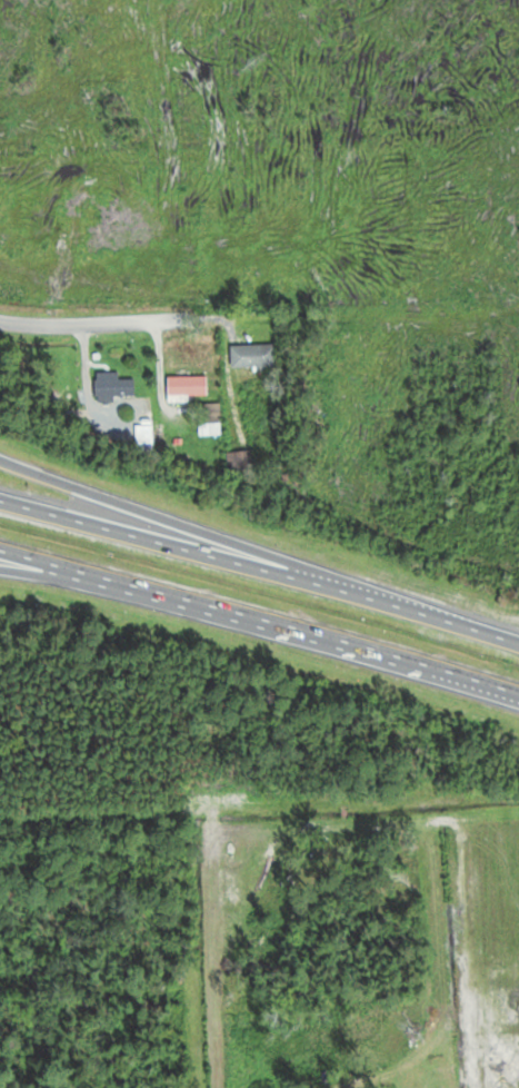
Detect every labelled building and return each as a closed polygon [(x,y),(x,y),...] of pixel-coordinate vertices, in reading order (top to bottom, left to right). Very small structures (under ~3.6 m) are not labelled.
[(249,345),(249,404),(267,404),(267,345),(249,345)] [(134,397),(134,379),(119,379),(119,372),(95,372),(95,397),(134,397)] [(167,395),(207,395),(207,377),(189,377),(189,374),(167,374),(167,395)] [(205,423),(201,423),(201,434),(220,434),(220,405),(205,405),(205,423)] [(244,452),(226,455),(228,470),(246,467),(244,452)]
